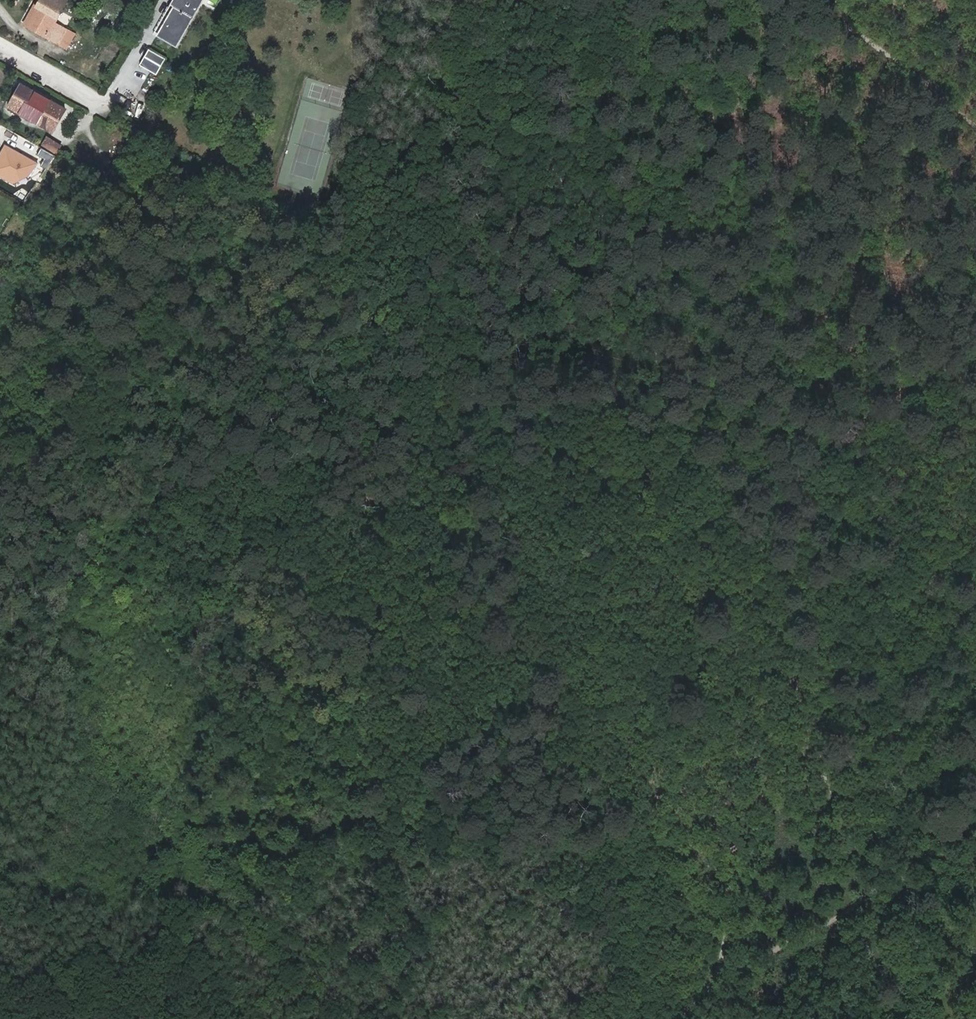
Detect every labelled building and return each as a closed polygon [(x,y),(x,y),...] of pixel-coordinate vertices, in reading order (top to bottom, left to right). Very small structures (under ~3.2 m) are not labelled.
[(54,22),(65,0),(34,0),(21,28),(66,50),(75,32),(54,22)] [(170,12),(156,37),(172,46),(188,19),(190,20),(200,2),(196,0),(172,0),(166,10),(170,12)] [(166,10),(152,35),(156,37),(170,12),(166,10)] [(147,52),(143,59),(160,68),(164,61),(147,52)] [(22,84),(9,107),(54,131),(67,108),(22,84)] [(48,137),(43,146),(57,153),(62,145),(48,137)] [(31,189),(23,184),(16,195),(24,200),(31,189)]
